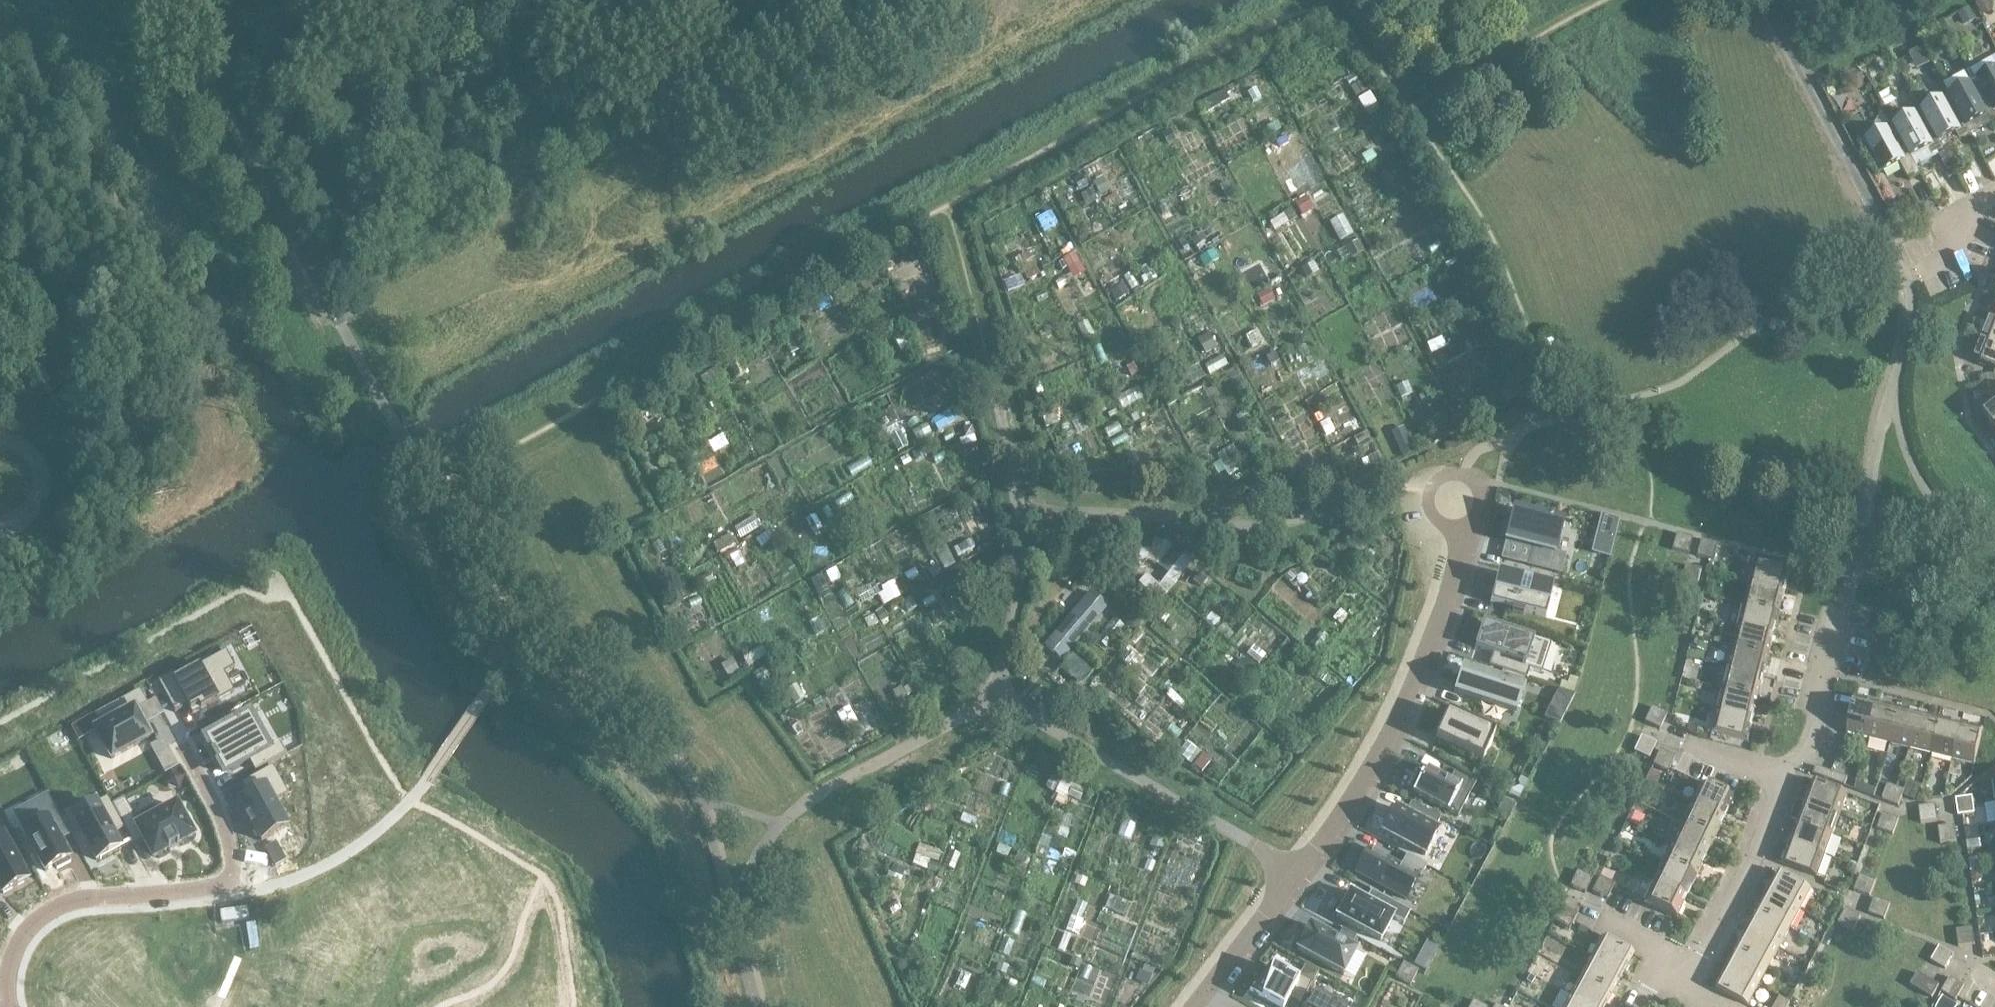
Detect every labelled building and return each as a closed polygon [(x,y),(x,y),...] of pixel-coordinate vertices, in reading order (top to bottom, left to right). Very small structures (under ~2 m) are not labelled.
[(1975,4),(1980,12),(1991,6),(1988,0),(1982,0),(1975,4)] [(1968,8),(1957,13),(1962,21),(1972,15),(1968,8)] [(1977,80),(1994,112),(1994,71),(1977,80)] [(1994,112),(1977,80),(1949,96),(1967,127),(1971,135),(1988,125),(1994,122),(1994,113),(1994,112)] [(1967,127),(1949,96),(1922,111),(1939,142),(1967,127)] [(1939,142),(1922,111),(1894,126),(1911,158),(1915,165),(1943,150),(1939,142)] [(1911,158),(1894,126),(1866,141),(1883,173),(1911,158)] [(1990,318),(1982,339),(1994,345),(1994,320),(1990,318)] [(1982,339),(1973,361),(1994,369),(1994,345),(1982,339)] [(1994,375),(1981,377),(1982,386),(1994,384),(1994,381),(1994,375)] [(1982,386),(1984,394),(1994,393),(1994,384),(1982,386)] [(1982,412),(1994,429),(1994,402),(1982,412)] [(1506,542),(1532,548),(1527,566),(1561,574),(1566,555),(1555,553),(1561,527),(1513,514),(1506,542)] [(1601,515),(1597,531),(1615,536),(1619,520),(1601,515)] [(1693,538),(1676,534),(1674,542),(1691,546),(1693,538)] [(1154,539),(1151,549),(1129,546),(1127,559),(1148,562),(1156,564),(1163,544),(1164,542),(1154,539)] [(1717,544),(1701,540),(1699,548),(1715,553),(1717,544)] [(1691,546),(1674,542),(1672,551),(1689,555),(1691,546)] [(1697,557),(1711,560),(1713,561),(1715,553),(1699,548),(1697,557)] [(1755,563),(1750,584),(1785,593),(1790,571),(1755,563)] [(1681,583),(1689,585),(1694,568),(1685,566),(1681,583)] [(1702,570),(1694,568),(1689,585),(1698,586),(1702,570)] [(1554,582),(1535,577),(1533,585),(1497,575),(1490,603),(1512,609),(1512,613),(1523,616),(1524,612),(1545,618),(1554,582)] [(1785,593),(1750,584),(1744,605),(1779,614),(1785,593)] [(1046,647),(1061,660),(1107,606),(1092,593),(1046,647)] [(1779,614),(1744,605),(1739,626),(1774,635),(1779,614)] [(1475,648),(1499,656),(1495,669),(1542,684),(1555,646),(1483,623),(1475,648)] [(1774,635),(1739,626),(1734,647),(1769,656),(1774,635)] [(1769,656),(1734,647),(1728,669),(1764,677),(1769,656)] [(172,674),(158,682),(175,713),(187,706),(192,715),(194,715),(192,711),(200,707),(202,710),(234,692),(224,673),(235,668),(226,651),(175,679),(172,674)] [(1527,688),(1467,668),(1458,695),(1456,695),(1455,696),(1516,715),(1525,688),(1527,689),(1527,688)] [(1764,677),(1728,669),(1723,690),(1758,699),(1764,677)] [(1561,682),(1559,689),(1566,691),(1568,684),(1561,682)] [(140,690),(70,728),(78,742),(97,732),(112,760),(150,738),(135,711),(148,704),(140,690)] [(1559,690),(1549,708),(1565,713),(1574,695),(1559,690)] [(1758,699),(1723,690),(1718,711),(1753,720),(1758,699)] [(1877,703),(1856,698),(1847,733),(1868,738),(1877,703)] [(1898,708),(1877,703),(1868,738),(1890,743),(1898,708)] [(1652,707),(1648,715),(1663,722),(1667,715),(1652,707)] [(1919,714),(1898,708),(1890,743),(1911,749),(1919,714)] [(1753,720),(1718,711),(1713,732),(1748,741),(1753,720)] [(1482,762),(1494,735),(1447,714),(1435,741),(1482,762)] [(1941,719),(1919,714),(1911,749),(1932,754),(1941,719)] [(1663,722),(1648,715),(1645,723),(1660,730),(1663,722)] [(248,717),(206,740),(219,764),(226,760),(232,771),(249,761),(255,772),(290,753),(284,741),(266,750),(248,717)] [(1962,724),(1941,719),(1932,754),(1953,759),(1962,724)] [(1983,730),(1962,724),(1953,759),(1975,765),(1983,730)] [(1638,744),(1653,751),(1657,744),(1641,737),(1638,744)] [(1649,759),(1653,751),(1638,744),(1634,752),(1649,759)] [(168,749),(156,756),(166,773),(178,766),(168,749)] [(1660,750),(1653,765),(1660,769),(1668,754),(1660,750)] [(1671,767),(1675,757),(1668,754),(1660,769),(1668,772),(1671,767)] [(248,797),(239,801),(261,842),(288,827),(274,803),(288,795),(273,767),(241,784),(248,797)] [(1814,775),(1828,780),(1831,772),(1817,767),(1814,775)] [(1413,793),(1458,817),(1476,784),(1454,772),(1449,783),(1425,770),(1413,793)] [(1847,779),(1831,772),(1828,780),(1845,786),(1847,779)] [(1521,777),(1519,782),(1520,786),(1524,789),(1529,781),(1521,777)] [(1689,779),(1685,785),(1692,789),(1696,783),(1689,779)] [(1814,781),(1814,782),(1806,803),(1840,815),(1848,794),(1814,781)] [(1701,784),(1691,804),(1724,819),(1733,800),(1701,784)] [(1889,785),(1883,801),(1891,804),(1897,788),(1889,785)] [(1891,804),(1899,807),(1904,791),(1897,788),(1891,804)] [(43,814),(20,826),(45,872),(55,866),(57,870),(71,862),(54,831),(64,825),(48,795),(36,801),(43,814)] [(1973,797),(1964,799),(1956,800),(1957,808),(1974,806),(1973,797)] [(107,798),(72,817),(81,832),(77,834),(85,850),(89,848),(96,861),(120,848),(113,835),(124,829),(112,805),(107,798)] [(124,799),(112,805),(124,829),(134,845),(144,840),(154,858),(168,850),(169,851),(170,850),(170,849),(176,845),(177,846),(179,845),(178,844),(192,837),(191,833),(194,831),(186,817),(183,819),(176,807),(160,816),(155,807),(134,818),(124,799)] [(1505,800),(1497,814),(1508,820),(1515,805),(1505,800)] [(1425,856),(1438,831),(1434,829),(1440,819),(1411,803),(1405,814),(1396,809),(1382,833),(1425,856)] [(1840,815),(1806,803),(1798,823),(1832,836),(1840,815)] [(1724,819),(1691,804),(1682,824),(1714,839),(1724,819)] [(1919,807),(1919,808),(1920,815),(1937,813),(1935,805),(1919,807)] [(1975,814),(1974,806),(1957,808),(1958,816),(1975,814)] [(1938,821),(1937,813),(1920,815),(1921,824),(1938,821)] [(1877,829),(1877,830),(1885,832),(1891,817),(1883,814),(1877,829)] [(1891,817),(1885,832),(1893,835),(1899,820),(1891,817)] [(1832,836),(1798,823),(1790,844),(1825,856),(1832,836)] [(1714,839),(1682,824),(1672,844),(1705,859),(1714,839)] [(1955,825),(1947,826),(1949,843),(1957,842),(1955,825)] [(1947,826),(1939,827),(1938,828),(1941,844),(1949,843),(1947,826)] [(3,895),(28,881),(3,836),(0,837),(0,888),(3,895)] [(1705,859),(1672,844),(1663,863),(1695,879),(1705,859)] [(1825,856),(1790,844),(1783,865),(1817,877),(1825,856)] [(1401,866),(1369,849),(1356,873),(1405,900),(1418,877),(1420,878),(1427,866),(1406,855),(1401,866)] [(1695,879),(1663,863),(1653,883),(1686,899),(1695,879)] [(1577,871),(1570,887),(1578,890),(1585,875),(1577,871)] [(1779,873),(1769,892),(1801,909),(1811,890),(1779,873)] [(1585,875),(1578,890),(1586,894),(1593,879),(1585,875)] [(1854,891),(1862,894),(1868,878),(1860,875),(1854,891)] [(1600,896),(1607,881),(1600,877),(1592,893),(1600,896)] [(1868,878),(1862,894),(1870,897),(1876,881),(1868,878)] [(1607,900),(1613,889),(1615,885),(1607,881),(1600,896),(1607,900)] [(1686,899),(1653,883),(1644,903),(1677,918),(1686,899)] [(1801,909),(1769,892),(1758,911),(1790,929),(1801,909)] [(1376,907),(1350,893),(1347,898),(1343,896),(1336,910),(1339,912),(1336,918),(1381,941),(1393,918),(1404,924),(1410,912),(1382,897),(1376,907)] [(1872,906),(1887,912),(1890,904),(1874,898),(1874,899),(1872,906)] [(1884,920),(1887,912),(1872,906),(1869,914),(1884,920)] [(1559,914),(1574,922),(1577,915),(1563,907),(1559,914)] [(1838,924),(1846,928),(1854,913),(1846,909),(1838,924)] [(1790,929),(1758,911),(1748,931),(1780,948),(1790,929)] [(1854,913),(1846,928),(1853,932),(1861,917),(1854,913)] [(1555,922),(1569,930),(1574,922),(1559,914),(1555,922)] [(1342,930),(1337,940),(1310,926),(1297,950),(1343,975),(1356,951),(1351,948),(1356,937),(1342,930)] [(1974,936),(1973,928),(1956,930),(1958,939),(1974,936)] [(1780,948),(1748,931),(1737,950),(1769,967),(1780,948)] [(1974,936),(1958,939),(1959,947),(1975,945),(1974,936)] [(1633,955),(1602,938),(1591,957),(1623,974),(1633,955)] [(1935,954),(1950,962),(1954,955),(1940,946),(1939,947),(1935,954)] [(1769,967),(1737,950),(1727,969),(1759,987),(1769,967)] [(1421,953),(1414,967),(1425,973),(1433,959),(1421,953)] [(1946,969),(1950,962),(1935,954),(1931,961),(1946,969)] [(1623,974),(1591,957),(1581,977),(1612,994),(1623,974)] [(1411,967),(1404,963),(1396,978),(1403,982),(1411,967)] [(1248,994),(1272,1006),(1286,1006),(1289,1000),(1300,1006),(1312,983),(1299,976),(1296,981),(1269,967),(1248,994)] [(1418,971),(1411,967),(1403,982),(1410,986),(1418,971)] [(1759,987),(1727,969),(1716,989),(1748,1006),(1759,987)] [(1940,986),(1918,974),(1911,986),(1932,999),(1940,986)] [(1581,977),(1570,996),(1591,1006),(1605,1006),(1612,994),(1581,977)] [(1950,978),(1942,992),(1949,997),(1957,982),(1950,978)] [(1965,986),(1957,982),(1949,997),(1956,1001),(1965,986)] [(1314,996),(1308,1006),(1335,1006),(1314,996)] [(1570,996),(1564,1006),(1591,1006),(1570,996)] [(1937,1006),(1956,1006),(1957,1006),(1943,998),(1937,1006)]
